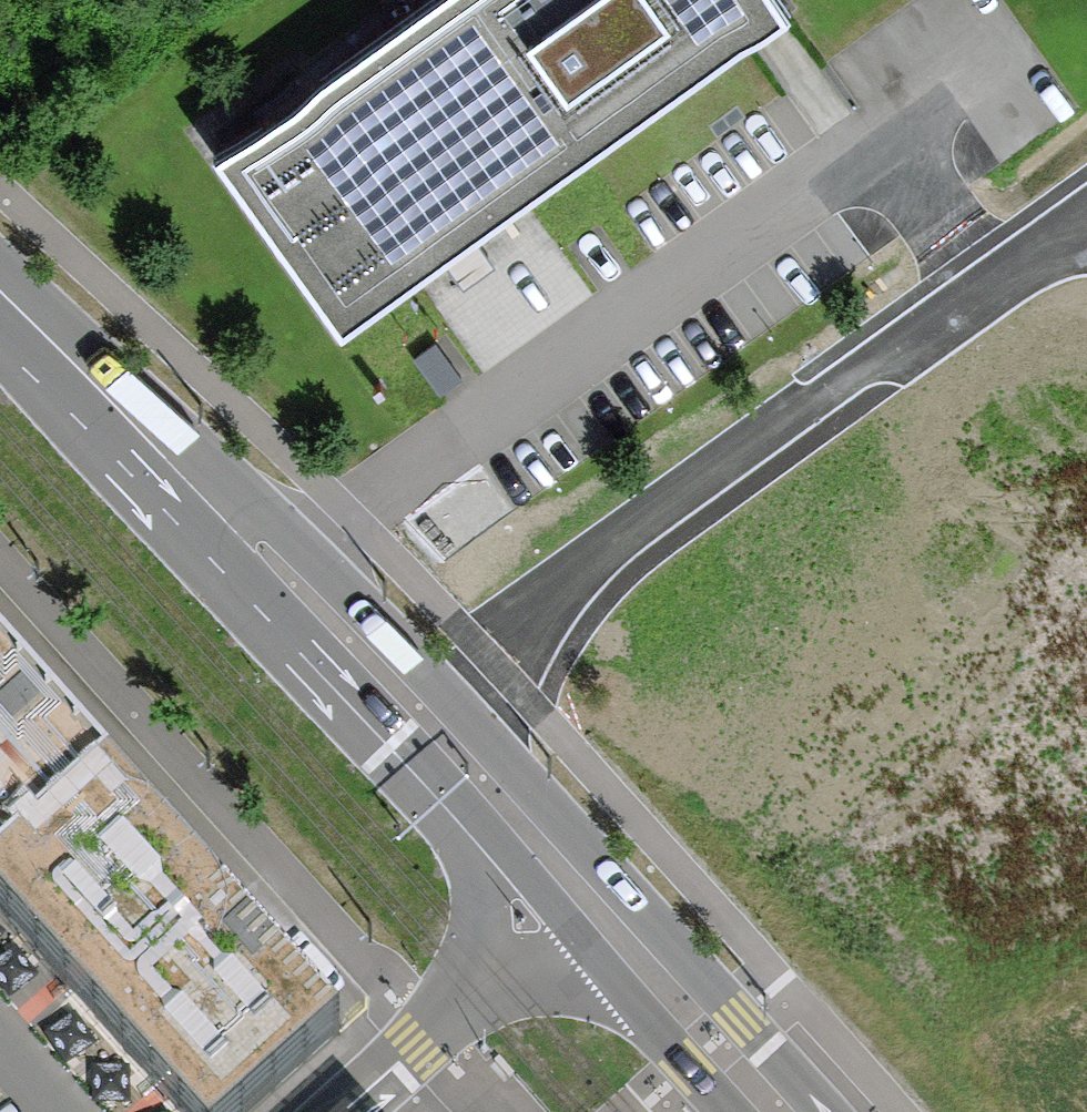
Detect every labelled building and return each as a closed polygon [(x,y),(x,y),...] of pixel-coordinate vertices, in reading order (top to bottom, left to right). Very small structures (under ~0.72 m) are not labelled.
[(772,0),(422,0),(206,158),(333,330),(448,246),(776,6),(772,0)] [(176,1111),(240,1111),(345,1019),(217,874),(0,629),(0,916),(176,1111)]
